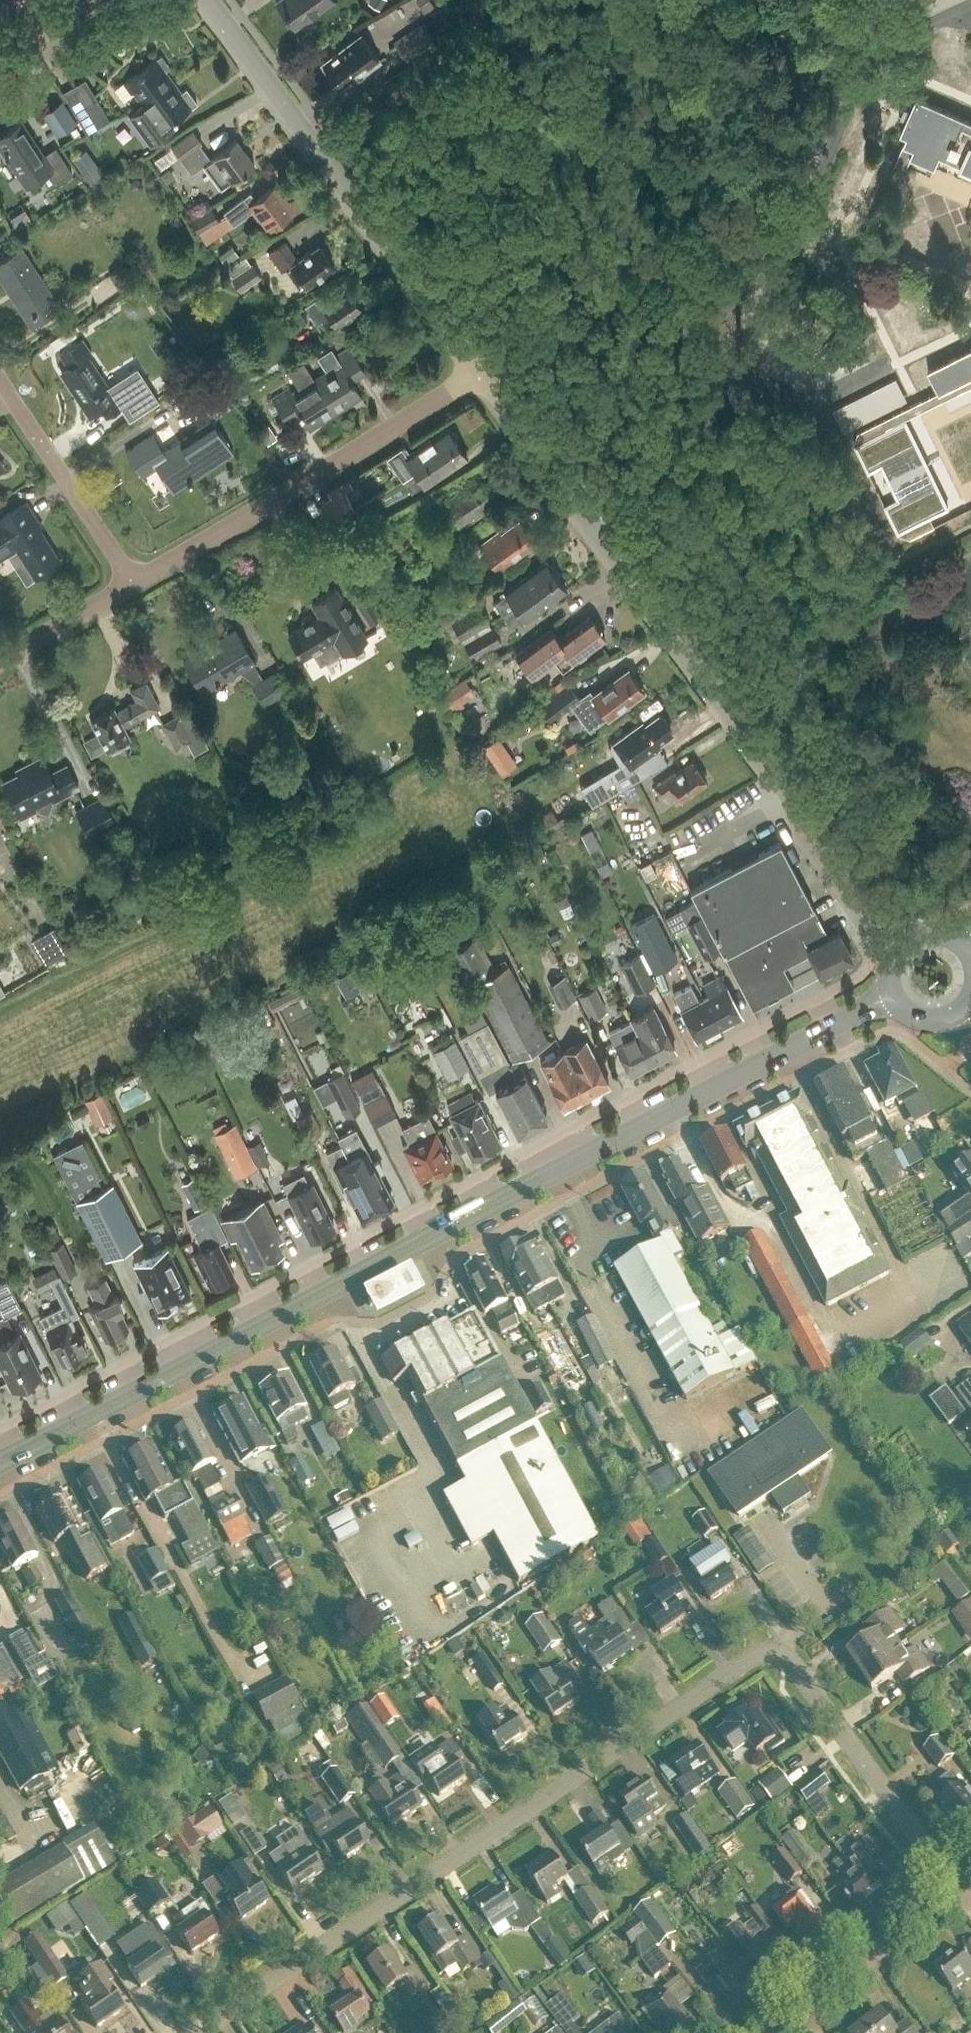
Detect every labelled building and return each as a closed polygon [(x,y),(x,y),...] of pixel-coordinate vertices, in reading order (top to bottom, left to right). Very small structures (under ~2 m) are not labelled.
[(18,9),(13,0),(1,0),(0,0),(0,19),(18,9)] [(296,28),(334,0),(282,0),(278,3),(296,28)] [(369,2),(380,9),(386,0),(370,0),(369,2)] [(424,12),(434,6),(430,0),(418,0),(424,12)] [(850,23),(860,19),(857,11),(847,15),(850,23)] [(425,22),(395,41),(408,61),(438,42),(425,22)] [(111,27),(104,32),(106,41),(113,44),(120,39),(119,30),(111,27)] [(340,88),(356,76),(358,79),(382,60),(364,35),(324,65),(340,88)] [(163,57),(159,60),(158,59),(118,89),(126,100),(136,93),(146,105),(138,111),(140,110),(176,84),(167,71),(171,68),(163,57)] [(189,88),(183,93),(176,84),(140,110),(138,111),(131,116),(153,146),(169,134),(165,129),(200,103),(189,88)] [(918,97),(902,134),(909,137),(905,145),(915,149),(912,157),(936,167),(941,156),(970,169),(970,121),(918,97)] [(63,100),(43,114),(57,135),(77,122),(63,100)] [(111,122),(99,101),(88,106),(101,127),(111,122)] [(88,106),(76,114),(88,135),(101,127),(88,106)] [(49,172),(57,184),(74,173),(58,149),(46,157),(24,122),(0,138),(0,143),(29,186),(49,172)] [(222,191),(256,165),(237,140),(211,159),(200,145),(202,143),(192,133),(171,150),(193,175),(204,166),(222,191)] [(96,161),(83,170),(92,184),(105,175),(96,161)] [(253,211),(268,232),(292,214),(273,189),(257,201),(250,206),(245,199),(245,198),(225,213),(234,225),(253,211)] [(250,206),(257,201),(251,194),(245,199),(250,206)] [(212,207),(191,219),(200,235),(221,222),(212,207)] [(321,246),(300,261),(287,242),(271,252),(285,273),(293,267),(307,287),(335,267),(321,246)] [(233,246),(220,256),(227,265),(240,255),(233,246)] [(61,308),(24,249),(0,265),(0,275),(29,320),(45,309),(49,315),(61,308)] [(246,258),(226,270),(240,292),(263,278),(254,264),(251,265),(246,258)] [(145,280),(132,261),(111,276),(124,294),(145,280)] [(324,335),(336,326),(336,327),(365,308),(350,287),(322,306),(315,295),(301,305),(307,314),(308,313),(324,335)] [(287,320),(295,331),(307,323),(300,311),(287,320)] [(90,416),(102,409),(107,417),(125,406),(133,420),(160,403),(145,380),(115,399),(89,357),(93,354),(85,341),(62,355),(70,368),(63,373),(90,416)] [(328,372),(316,379),(338,414),(364,398),(352,379),(365,371),(351,347),(338,356),(333,348),(319,357),(328,372)] [(930,370),(941,393),(970,378),(970,350),(930,370)] [(338,414),(316,379),(294,392),(292,388),(274,398),(287,420),(300,412),(311,430),(338,414)] [(225,399),(216,405),(222,415),(232,409),(225,399)] [(887,506),(901,535),(911,539),(936,526),(931,516),(949,507),(906,421),(857,446),(870,471),(883,465),(900,499),(887,506)] [(232,453),(213,424),(165,455),(154,439),(132,454),(144,473),(158,464),(175,490),(232,453)] [(269,425),(260,432),(268,444),(278,437),(269,425)] [(389,455),(406,480),(461,443),(452,429),(410,457),(403,446),(389,455)] [(461,443),(406,480),(413,492),(424,484),(425,486),(470,456),(461,443)] [(497,503),(494,498),(500,494),(489,478),(483,483),(480,478),(446,502),(463,527),(497,503)] [(348,493),(324,510),(335,526),(359,509),(348,493)] [(37,517),(28,503),(1,520),(2,521),(0,522),(0,560),(19,548),(38,577),(61,562),(34,519),(37,517)] [(372,522),(366,512),(336,528),(342,539),(372,522)] [(520,521),(504,533),(503,531),(481,546),(499,570),(536,543),(520,521)] [(420,543),(426,551),(432,546),(426,538),(420,543)] [(505,616),(559,575),(549,561),(506,594),(507,595),(496,604),(505,616)] [(569,588),(559,575),(505,616),(513,627),(524,619),(526,621),(569,588)] [(368,587),(353,596),(370,625),(385,616),(368,587)] [(305,657),(318,649),(325,662),(327,662),(345,652),(345,653),(369,639),(338,588),(314,602),(322,615),(291,635),(305,657)] [(444,611),(461,640),(462,640),(490,624),(479,604),(467,611),(461,601),(444,611)] [(518,655),(534,678),(557,661),(563,669),(606,637),(592,618),(562,641),(553,629),(518,655)] [(501,643),(490,624),(462,640),(461,640),(473,660),(501,643)] [(255,664),(256,663),(238,630),(185,660),(204,693),(241,672),(258,684),(256,686),(266,704),(292,689),(282,670),(264,680),(255,664)] [(629,670),(594,696),(591,692),(582,699),(570,684),(543,705),(555,721),(574,706),(592,730),(609,717),(610,718),(645,692),(629,670)] [(474,695),(464,680),(440,695),(451,713),(464,705),(463,702),(474,695)] [(125,727),(146,715),(161,708),(148,683),(134,691),(139,701),(118,713),(116,709),(94,720),(101,734),(86,742),(94,756),(112,747),(115,752),(129,744),(127,739),(130,737),(125,727)] [(165,724),(177,751),(194,743),(192,738),(201,734),(192,714),(182,719),(181,717),(165,724)] [(665,717),(661,717),(660,715),(646,725),(644,722),(615,744),(632,767),(661,746),(659,743),(673,733),(667,725),(668,721),(665,717)] [(498,736),(483,746),(491,758),(493,760),(508,749),(498,736)] [(44,757),(1,780),(22,819),(39,810),(50,813),(53,803),(80,788),(69,766),(54,774),(44,757)] [(694,761),(678,773),(677,772),(655,787),(662,797),(673,789),(682,801),(709,783),(694,761)] [(104,796),(76,810),(91,838),(118,825),(104,796)] [(124,804),(117,808),(123,818),(130,814),(124,804)] [(551,809),(541,815),(547,825),(557,819),(551,809)] [(690,889),(743,989),(754,1010),(796,989),(785,968),(811,954),(822,975),(854,958),(841,932),(831,937),(780,842),(690,889)] [(567,896),(556,902),(559,908),(571,902),(567,896)] [(707,956),(721,949),(696,901),(666,916),(674,931),(689,922),(707,956)] [(632,925),(654,970),(678,957),(656,913),(632,925)] [(623,925),(615,929),(618,935),(626,932),(623,925)] [(54,928),(32,940),(46,964),(67,952),(54,928)] [(557,932),(549,936),(553,945),(561,941),(557,932)] [(550,1041),(509,964),(496,970),(478,936),(451,951),(469,986),(473,984),(513,1060),(550,1041)] [(622,964),(636,994),(656,984),(642,955),(622,964)] [(713,956),(696,965),(704,983),(722,974),(713,956)] [(350,971),(336,979),(343,991),(358,983),(350,971)] [(566,975),(549,983),(560,1006),(577,998),(566,975)] [(706,998),(721,1027),(744,1015),(729,986),(728,986),(722,976),(705,985),(710,996),(706,998)] [(9,991),(2,978),(0,979),(0,997),(9,991)] [(299,986),(270,1001),(274,1010),(304,995),(299,986)] [(699,1038),(721,1027),(706,998),(700,1001),(693,986),(676,995),(699,1038)] [(580,995),(592,1018),(608,1009),(596,987),(580,995)] [(633,1022),(654,1063),(678,1051),(655,1007),(632,1019),(634,1022),(633,1022)] [(248,1033),(258,1028),(253,1018),(243,1023),(248,1033)] [(488,1072),(498,1090),(497,1091),(519,1134),(549,1118),(518,1060),(510,1065),(488,1022),(460,1037),(480,1076),(488,1072)] [(630,1076),(654,1063),(633,1022),(609,1035),(630,1076)] [(431,1047),(434,1052),(433,1052),(447,1081),(471,1069),(456,1040),(451,1043),(449,1038),(431,1047)] [(589,1040),(565,1051),(589,1097),(611,1086),(597,1055),(596,1055),(589,1040)] [(923,1102),(922,1103),(895,1050),(881,1057),(884,1062),(869,1070),(888,1108),(899,1102),(902,1108),(906,1106),(912,1118),(927,1110),(923,1102)] [(589,1097),(565,1051),(560,1054),(560,1056),(543,1064),(566,1109),(589,1097)] [(347,1116),(362,1109),(343,1072),(315,1087),(324,1104),(337,1097),(347,1116)] [(817,1090),(856,1165),(869,1158),(889,1197),(911,1186),(879,1125),(878,1125),(851,1073),(817,1090)] [(358,1091),(376,1125),(397,1114),(379,1080),(358,1091)] [(448,1103),(454,1115),(452,1116),(474,1157),(501,1143),(480,1101),(477,1103),(471,1091),(448,1103)] [(102,1092),(84,1101),(96,1125),(114,1117),(102,1092)] [(829,1308),(862,1291),(891,1276),(862,1220),(866,1218),(850,1188),(847,1190),(811,1120),(814,1119),(803,1097),(737,1131),(748,1153),(756,1149),(792,1219),(784,1223),(829,1308)] [(323,1132),(312,1110),(296,1118),(307,1140),(323,1132)] [(406,1133),(412,1144),(406,1148),(422,1180),(454,1164),(437,1131),(429,1115),(404,1128),(406,1133)] [(226,1122),(214,1128),(217,1134),(215,1135),(237,1178),(258,1167),(236,1124),(229,1128),(226,1122)] [(357,1126),(341,1134),(377,1208),(394,1199),(381,1173),(385,1170),(380,1161),(375,1164),(357,1126)] [(361,1216),(377,1208),(341,1134),(324,1142),(361,1216)] [(723,1186),(732,1182),(739,1197),(755,1189),(729,1137),(705,1149),(723,1186)] [(83,1139),(53,1154),(106,1258),(142,1239),(114,1183),(103,1188),(97,1176),(101,1174),(83,1139)] [(729,1232),(722,1220),(707,1192),(700,1195),(687,1171),(685,1172),(679,1162),(663,1171),(669,1180),(666,1182),(701,1247),(729,1232)] [(959,1201),(938,1217),(949,1232),(970,1216),(970,1164),(955,1176),(968,1195),(959,1201)] [(183,1184),(196,1210),(208,1204),(195,1178),(183,1184)] [(658,1248),(616,1271),(687,1402),(737,1375),(756,1365),(739,1333),(718,1344),(674,1263),(684,1257),(672,1236),(682,1231),(672,1212),(667,1215),(647,1178),(623,1191),(622,1192),(641,1228),(646,1226),(658,1248)] [(291,1195),(300,1216),(299,1219),(301,1223),(305,1224),(312,1240),(336,1229),(314,1184),(291,1195)] [(283,1252),(277,1241),(282,1238),(265,1202),(225,1222),(233,1239),(239,1236),(254,1267),(283,1252)] [(225,1283),(225,1279),(235,1275),(220,1244),(229,1240),(213,1207),(189,1219),(205,1252),(197,1256),(212,1286),(215,1284),(218,1286),(225,1283)] [(947,1235),(958,1250),(970,1241),(970,1218),(947,1235)] [(59,1235),(53,1222),(45,1226),(51,1239),(59,1235)] [(818,1388),(838,1378),(763,1236),(738,1249),(759,1288),(764,1286),(818,1388)] [(517,1248),(549,1309),(565,1300),(544,1257),(535,1239),(519,1247),(517,1248)] [(64,1278),(78,1272),(63,1242),(50,1248),(64,1278)] [(535,1316),(549,1309),(517,1248),(519,1247),(518,1246),(501,1254),(510,1272),(511,1272),(527,1303),(528,1302),(535,1316)] [(174,1308),(174,1305),(176,1304),(192,1295),(170,1250),(138,1266),(142,1276),(141,1279),(145,1289),(149,1290),(160,1312),(162,1311),(166,1313),(168,1313),(169,1312),(171,1311),(172,1310),(173,1309),(174,1308)] [(54,1285),(64,1307),(42,1317),(48,1330),(48,1331),(64,1365),(89,1353),(73,1318),(81,1314),(57,1265),(34,1277),(40,1291),(54,1285)] [(493,1278),(491,1279),(484,1265),(466,1274),(476,1293),(474,1294),(485,1317),(493,1313),(498,1323),(495,1325),(501,1337),(519,1328),(493,1278)] [(411,1270),(364,1294),(370,1306),(377,1319),(424,1294),(418,1283),(411,1270)] [(23,1309),(4,1271),(0,1273),(0,1310),(4,1318),(23,1309)] [(107,1279),(90,1287),(98,1305),(92,1308),(107,1340),(109,1339),(112,1340),(120,1336),(121,1333),(131,1328),(122,1310),(125,1308),(119,1296),(116,1297),(107,1279)] [(447,1328),(437,1334),(383,1363),(395,1385),(408,1378),(418,1397),(412,1400),(416,1409),(424,1405),(467,1486),(454,1493),(444,1499),(472,1550),(482,1544),(494,1538),(519,1585),(598,1543),(476,1316),(449,1331),(447,1328)] [(16,1336),(7,1317),(0,1320),(0,1360),(14,1389),(42,1375),(22,1333),(16,1336)] [(613,1365),(591,1318),(576,1326),(598,1372),(613,1365)] [(958,1328),(970,1345),(970,1319),(958,1328)] [(354,1374),(347,1378),(336,1356),(310,1369),(329,1405),(330,1405),(334,1414),(350,1406),(345,1397),(362,1388),(354,1374)] [(591,1387),(599,1384),(593,1373),(586,1376),(585,1377),(591,1388),(591,1387)] [(554,1376),(547,1380),(550,1387),(558,1383),(554,1376)] [(308,1423),(302,1413),(305,1411),(288,1378),(260,1393),(282,1436),(308,1423)] [(958,1394),(970,1411),(970,1384),(958,1394)] [(953,1425),(970,1413),(951,1386),(934,1398),(953,1425)] [(540,1387),(523,1396),(534,1417),(551,1409),(540,1387)] [(213,1418),(240,1470),(273,1453),(263,1434),(260,1436),(243,1403),(213,1418)] [(381,1403),(364,1412),(381,1444),(398,1435),(381,1403)] [(793,1482),(830,1457),(801,1413),(711,1473),(741,1517),(772,1496),(786,1516),(807,1502),(793,1482)] [(329,1424),(317,1428),(326,1459),(339,1455),(329,1424)] [(174,1435),(173,1438),(169,1440),(191,1481),(194,1487),(198,1485),(204,1496),(221,1488),(211,1470),(216,1467),(194,1426),(181,1433),(179,1432),(174,1435)] [(153,1450),(125,1465),(146,1505),(155,1500),(166,1521),(174,1516),(189,1545),(208,1536),(182,1487),(174,1491),(153,1450)] [(300,1460),(289,1466),(301,1488),(312,1482),(300,1460)] [(646,1482),(658,1504),(678,1493),(666,1471),(646,1482)] [(120,1543),(134,1535),(123,1515),(101,1476),(80,1487),(101,1527),(109,1523),(120,1543)] [(247,1492),(266,1527),(287,1516),(268,1481),(247,1492)] [(347,1496),(335,1502),(340,1511),(352,1504),(347,1496)] [(99,1551),(89,1556),(78,1534),(80,1533),(62,1497),(48,1504),(45,1503),(39,1506),(39,1509),(37,1510),(56,1546),(65,1541),(87,1583),(110,1571),(99,1551)] [(235,1499),(212,1511),(224,1532),(246,1520),(235,1499)] [(350,1509),(329,1520),(335,1532),(356,1521),(350,1509)] [(718,1532),(706,1513),(693,1522),(705,1540),(718,1532)] [(38,1559),(17,1520),(0,1529),(0,1545),(14,1572),(38,1559)] [(750,1529),(734,1539),(760,1577),(775,1567),(750,1529)] [(946,1538),(937,1544),(948,1559),(956,1553),(946,1538)] [(283,1586),(293,1581),(270,1539),(256,1547),(269,1571),(273,1569),(283,1586)] [(669,1560),(656,1540),(644,1547),(657,1567),(669,1560)] [(735,1567),(726,1553),(721,1546),(692,1565),(704,1582),(701,1584),(713,1604),(737,1588),(727,1572),(735,1567)] [(591,1548),(568,1564),(574,1572),(597,1557),(591,1548)] [(140,1561),(153,1584),(160,1580),(167,1593),(174,1589),(155,1553),(140,1561)] [(42,1582),(34,1568),(22,1575),(29,1589),(42,1582)] [(959,1584),(947,1593),(958,1608),(970,1599),(959,1584)] [(656,1599),(658,1602),(663,1609),(650,1617),(663,1637),(687,1622),(677,1606),(685,1600),(676,1586),(656,1599)] [(54,1603),(81,1652),(95,1644),(69,1595),(54,1603)] [(182,1598),(176,1601),(181,1610),(187,1607),(182,1598)] [(634,1631),(623,1614),(614,1600),(600,1610),(609,1624),(592,1635),(584,1623),(578,1621),(572,1626),(573,1632),(589,1656),(591,1654),(606,1677),(636,1657),(623,1637),(634,1631)] [(956,1613),(970,1636),(970,1603),(956,1613)] [(849,1657),(862,1675),(902,1647),(896,1638),(905,1632),(892,1612),(868,1629),(875,1640),(849,1657)] [(500,1613),(497,1626),(505,1627),(512,1623),(513,1616),(500,1613)] [(118,1624),(142,1669),(156,1662),(133,1616),(118,1624)] [(545,1617),(526,1629),(545,1656),(563,1644),(545,1617)] [(459,1640),(448,1647),(456,1660),(467,1653),(459,1640)] [(902,1647),(862,1675),(874,1692),(899,1675),(906,1686),(931,1670),(918,1651),(909,1657),(902,1647)] [(474,1663),(495,1694),(504,1688),(483,1657),(474,1663)] [(44,1658),(23,1670),(36,1694),(58,1683),(44,1658)] [(958,1664),(947,1673),(955,1682),(966,1674),(958,1664)] [(556,1721),(582,1704),(572,1689),(581,1683),(569,1666),(535,1689),(556,1721)] [(285,1681),(251,1699),(266,1725),(269,1723),(276,1737),(304,1722),(296,1708),(299,1706),(285,1681)] [(383,1700),(370,1709),(383,1728),(396,1719),(383,1700)] [(385,1771),(402,1759),(366,1707),(346,1721),(362,1744),(365,1742),(385,1771)] [(0,1713),(0,1760),(19,1794),(48,1777),(10,1708),(0,1713)] [(529,1739),(510,1709),(501,1715),(499,1712),(481,1724),(503,1756),(529,1739)] [(750,1718),(725,1736),(739,1755),(752,1746),(760,1757),(768,1750),(772,1755),(786,1744),(773,1725),(768,1729),(761,1719),(754,1724),(750,1718)] [(337,1737),(348,1730),(340,1719),(329,1726),(337,1737)] [(127,1724),(127,1732),(133,1736),(140,1732),(140,1725),(134,1721),(127,1724)] [(924,1752),(939,1771),(955,1759),(940,1740),(924,1752)] [(452,1744),(436,1755),(432,1748),(411,1762),(426,1785),(429,1783),(440,1799),(466,1782),(456,1767),(463,1762),(452,1744)] [(203,1747),(193,1758),(203,1766),(212,1755),(203,1747)] [(713,1764),(711,1764),(700,1747),(674,1764),(685,1782),(678,1786),(687,1799),(721,1777),(713,1764)] [(276,1765),(267,1771),(278,1787),(287,1781),(276,1765)] [(320,1781),(339,1808),(355,1797),(336,1770),(320,1781)] [(779,1772),(760,1787),(774,1805),(793,1790),(779,1772)] [(818,1774),(798,1790),(808,1804),(829,1788),(818,1774)] [(965,1790),(954,1775),(940,1786),(951,1800),(939,1809),(960,1837),(970,1828),(970,1795),(966,1789),(965,1790)] [(400,1778),(386,1788),(379,1777),(364,1787),(371,1797),(371,1798),(386,1820),(393,1831),(422,1811),(400,1778)] [(649,1782),(622,1800),(633,1816),(623,1823),(637,1843),(657,1829),(652,1822),(668,1811),(649,1782)] [(737,1783),(719,1795),(738,1822),(756,1810),(737,1783)] [(348,1814),(332,1824),(319,1806),(304,1816),(330,1856),(336,1852),(344,1863),(370,1846),(348,1814)] [(210,1810),(177,1833),(190,1852),(223,1829),(210,1810)] [(241,1811),(227,1820),(233,1828),(247,1819),(241,1811)] [(615,1865),(627,1857),(610,1831),(611,1831),(600,1814),(591,1821),(602,1837),(583,1850),(595,1868),(610,1858),(615,1865)] [(676,1828),(697,1860),(711,1851),(689,1819),(676,1828)] [(252,1830),(240,1838),(254,1860),(266,1852),(252,1830)] [(795,1833),(783,1842),(805,1872),(817,1863),(795,1833)] [(323,1876),(296,1835),(280,1846),(293,1867),(280,1875),(294,1896),(323,1876)] [(100,1874),(80,1837),(0,1885),(0,1905),(12,1926),(100,1874)] [(163,1839),(151,1847),(157,1857),(170,1849),(163,1839)] [(855,1852),(847,1841),(838,1848),(847,1860),(848,1859),(879,1902),(899,1886),(880,1862),(884,1858),(871,1840),(855,1852)] [(785,1851),(772,1861),(791,1885),(803,1875),(785,1851)] [(570,1881),(553,1857),(527,1875),(548,1906),(563,1896),(558,1889),(565,1885),(570,1881)] [(859,1917),(879,1902),(848,1859),(847,1860),(837,1868),(850,1884),(839,1892),(859,1917)] [(255,1885),(259,1882),(248,1866),(221,1883),(232,1899),(227,1902),(242,1924),(269,1906),(255,1885)] [(134,1896),(148,1916),(168,1903),(155,1882),(134,1896)] [(593,1926),(609,1915),(592,1890),(576,1901),(593,1926)] [(834,1937),(798,1890),(772,1910),(787,1929),(795,1923),(803,1934),(799,1938),(811,1953),(819,1954),(831,1945),(832,1939),(834,1937)] [(526,1899),(515,1907),(505,1891),(492,1900),(489,1895),(476,1904),(494,1932),(508,1923),(514,1932),(526,1935),(532,1930),(545,1948),(555,1941),(542,1924),(526,1899)] [(637,1915),(661,1948),(676,1937),(652,1904),(637,1915)] [(98,1948),(109,1941),(85,1905),(74,1912),(98,1948)] [(219,1940),(204,1918),(209,1915),(202,1905),(175,1923),(182,1933),(178,1935),(193,1957),(219,1940)] [(741,1963),(737,1965),(759,1995),(780,1979),(753,1944),(763,1937),(764,1939),(775,1931),(759,1909),(748,1917),(754,1925),(744,1933),(741,1928),(724,1940),(741,1963)] [(661,1948),(637,1915),(635,1916),(637,1919),(628,1925),(630,1928),(622,1934),(630,1945),(633,1948),(637,1945),(639,1961),(656,1980),(670,1968),(657,1951),(661,1948)] [(460,1965),(466,1973),(484,1961),(469,1939),(459,1946),(443,1921),(422,1935),(447,1973),(460,1965)] [(3,1947),(0,1949),(0,1957),(26,1941),(21,1933),(1,1945),(3,1947)] [(39,1934),(23,1945),(53,1991),(69,1980),(39,1934)] [(555,1941),(545,1948),(560,1969),(570,1962),(555,1941)] [(124,1957),(131,1968),(129,1969),(144,1991),(170,1973),(155,1951),(143,1960),(136,1949),(124,1957)] [(955,1995),(970,1983),(970,1965),(962,1953),(938,1972),(955,1995)] [(402,1988),(411,2002),(430,1989),(417,1969),(407,1976),(393,1955),(371,1968),(389,1996),(402,1988)] [(737,2011),(759,1995),(737,1965),(732,1969),(723,1957),(699,1975),(709,1989),(716,1983),(737,2011)] [(84,2011),(98,2032),(124,2014),(108,1990),(112,1988),(101,1971),(74,1989),(87,2009),(84,2011)] [(374,2017),(378,2015),(351,1971),(337,1979),(353,2005),(335,2016),(346,2032),(350,2032),(360,2027),(363,2032),(369,2032),(380,2026),(374,2017)] [(522,1999),(518,1993),(507,2001),(511,2007),(522,1999)] [(659,2028),(663,2032),(700,2032),(671,1995),(644,2016),(656,2031),(659,2028)] [(564,2032),(565,2032),(581,2021),(562,1997),(546,2009),(564,2032)] [(37,2018),(27,2003),(13,2013),(27,2032),(66,2032),(68,2032),(56,2014),(41,2023),(37,2018)] [(867,2027),(871,2032),(897,2032),(882,2015),(867,2027)] [(620,2017),(599,2032),(632,2032),(620,2017)]
